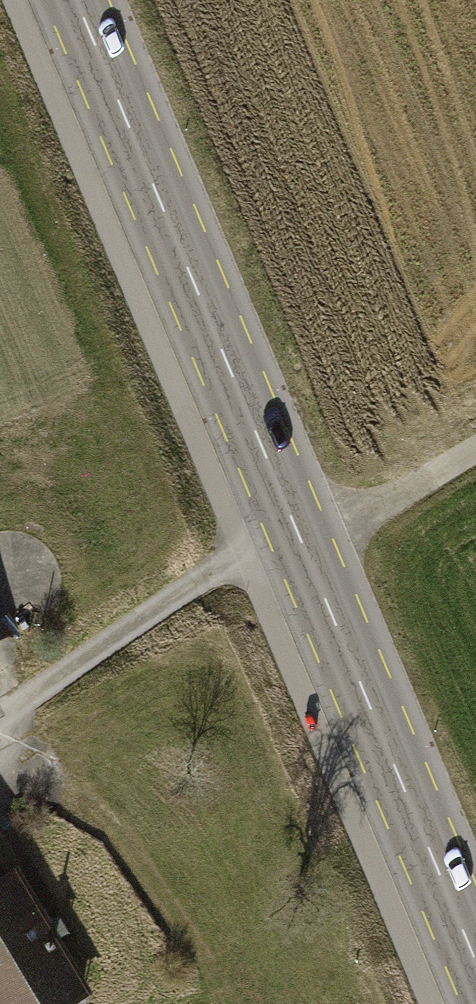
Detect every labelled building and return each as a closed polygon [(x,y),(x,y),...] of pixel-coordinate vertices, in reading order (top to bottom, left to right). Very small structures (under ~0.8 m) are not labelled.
[(0,881),(0,1003),(73,1003),(84,997),(8,876),(0,881)]
